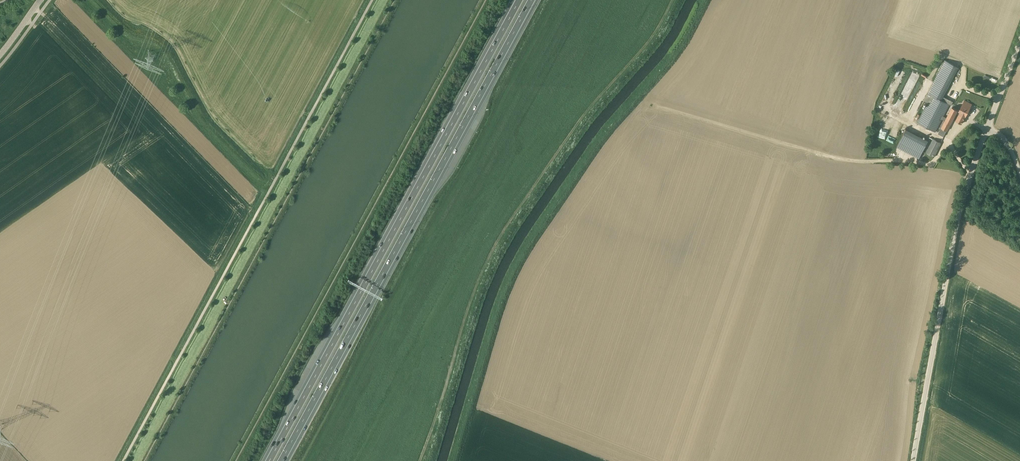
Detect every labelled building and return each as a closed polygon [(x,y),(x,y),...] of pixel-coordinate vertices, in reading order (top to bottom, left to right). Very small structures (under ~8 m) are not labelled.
[(944,120),(946,117),(944,116),(950,104),(951,105),(953,101),(945,97),(943,101),(937,97),(937,98),(928,93),(924,101),(928,102),(917,122),(935,132),(942,119),(944,120)] [(960,112),(955,120),(961,123),(961,124),(972,104),(965,100),(959,111),(960,112)] [(959,111),(952,107),(947,118),(946,117),(944,120),(940,128),(941,129),(938,134),(944,136),(953,119),(955,120),(960,112),(959,111)] [(906,129),(897,147),(919,158),(928,141),(906,129)] [(933,139),(926,153),(934,157),(941,143),(933,139)]
